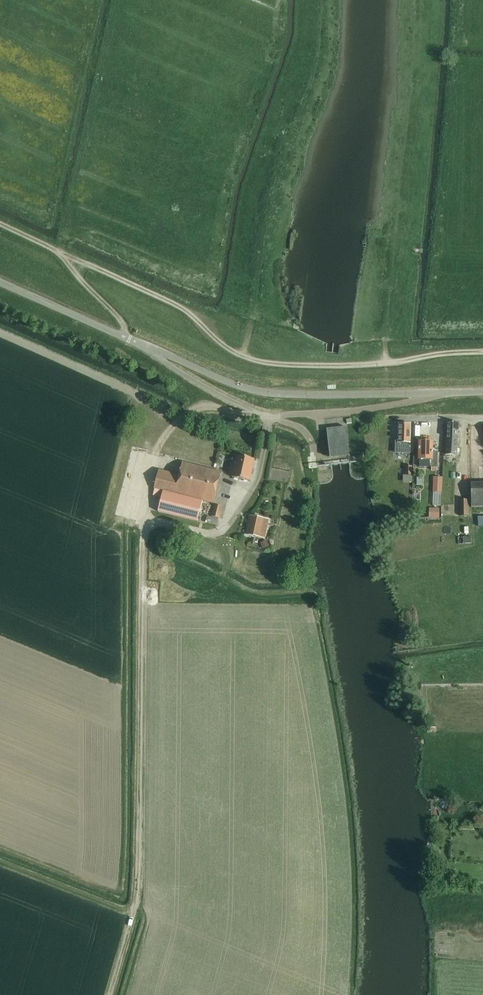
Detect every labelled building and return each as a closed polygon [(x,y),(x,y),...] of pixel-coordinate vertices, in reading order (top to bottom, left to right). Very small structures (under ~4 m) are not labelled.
[(457,439),(458,423),(447,422),(446,438),(457,439)] [(398,442),(396,443),(396,449),(396,452),(409,453),(409,449),(410,434),(410,424),(399,424),(398,434),(398,442)] [(329,455),(331,455),(348,453),(345,427),(326,429),(327,439),(329,455)] [(456,455),(457,439),(446,438),(445,454),(456,455)] [(435,451),(431,451),(431,442),(419,442),(419,459),(419,467),(437,467),(437,451),(435,451)] [(249,481),(254,459),(237,456),(232,477),(249,481)] [(153,495),(162,497),(158,511),(197,521),(203,500),(213,502),(219,482),(221,472),(182,462),(179,475),(158,470),(156,480),(154,487),(155,488),(153,495)] [(442,481),(451,481),(451,467),(442,467),(442,481)] [(433,476),(432,492),(441,492),(442,477),(433,476)] [(482,507),(482,483),(471,483),(471,507),(482,507)] [(468,499),(460,499),(460,516),(468,516),(468,499)] [(221,517),(224,506),(216,504),(213,515),(221,517)] [(264,536),(266,528),(267,520),(251,516),(247,533),(264,536)] [(273,539),(279,536),(276,529),(270,533),(273,539)] [(191,545),(194,539),(181,534),(178,540),(191,545)] [(263,549),(270,545),(267,540),(260,544),(263,549)]
